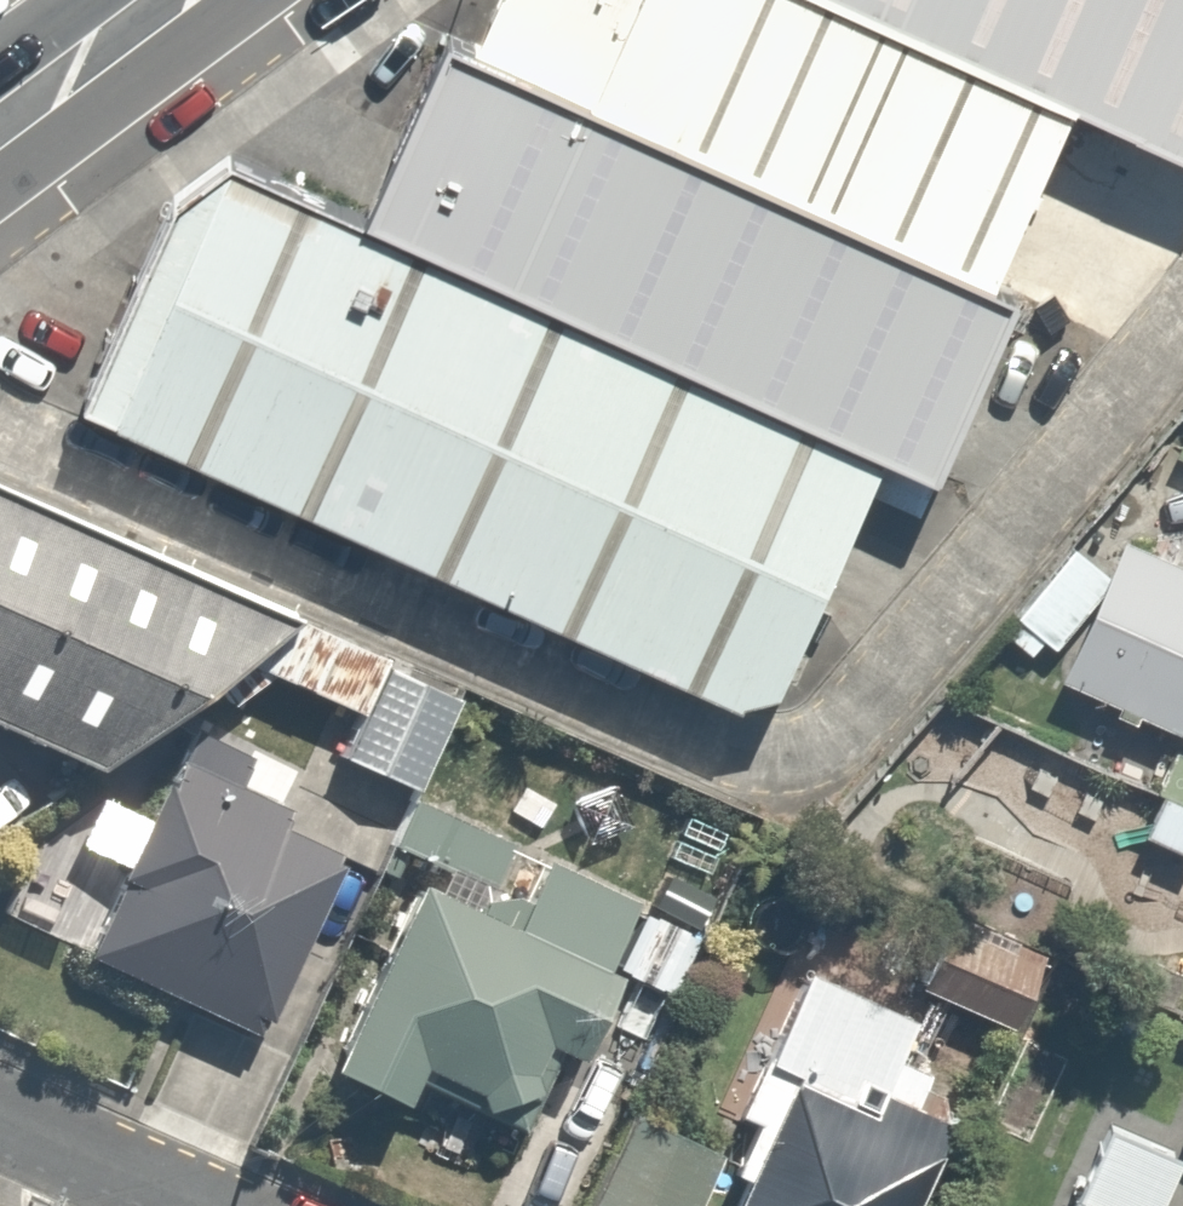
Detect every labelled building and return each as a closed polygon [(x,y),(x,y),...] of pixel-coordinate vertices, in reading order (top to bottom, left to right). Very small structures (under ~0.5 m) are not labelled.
[(995,298),(1073,121),(811,0),(506,0),(476,60),(995,298)] [(1073,121),(1182,167),(1182,0),(811,0),(1073,121)] [(361,235),(884,471),(939,492),(1021,308),(995,298),(476,60),(449,50),(361,235)] [(361,235),(231,172),(184,209),(83,421),(738,718),(781,702),(884,471),(361,235)] [(1165,453),(1182,461),(1182,410),(1165,453)] [(0,496),(0,722),(109,768),(303,629),(0,496)] [(1111,540),(1053,682),(1166,728),(1124,831),(1182,855),(1182,570),(1111,540)] [(462,704),(391,671),(350,759),(421,791),(462,704)] [(259,759),(196,730),(90,958),(263,1037),(346,859),(287,832),(297,812),(245,789),(259,759)] [(522,897),(493,902),(490,884),(501,889),(521,845),(417,799),(395,848),(452,874),(444,890),(430,884),(346,1071),(412,1101),(428,1065),(490,1093),(480,1114),(531,1137),(568,1056),(589,1065),(626,981),(610,974),(641,906),(553,867),(536,904),(522,897)] [(999,1031),(1062,890),(960,844),(896,985),(999,1031)] [(965,1053),(807,989),(792,982),(734,1125),(749,1132),(719,1205),(903,1205),(965,1053)] [(1029,1156),(1072,1063),(1022,1040),(979,1133),(1029,1156)] [(1105,1118),(1067,1205),(1157,1205),(1181,1151),(1105,1118)]
